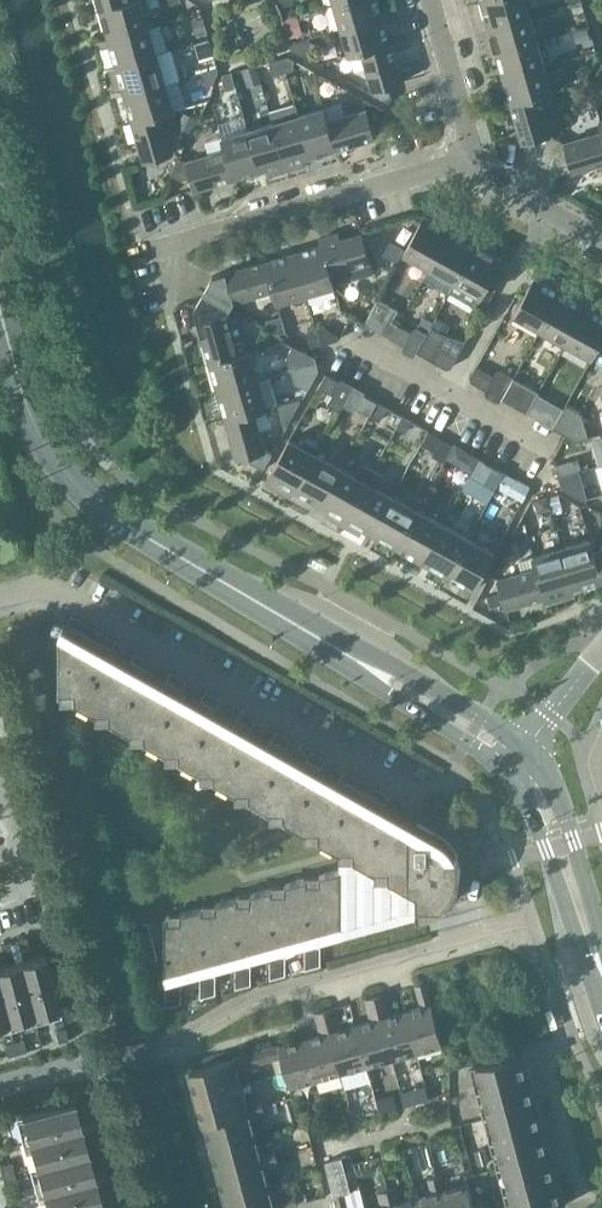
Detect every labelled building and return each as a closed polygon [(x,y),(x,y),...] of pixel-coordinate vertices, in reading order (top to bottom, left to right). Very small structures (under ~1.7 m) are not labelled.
[(129,1),(129,0),(99,0),(101,10),(130,2),(129,1)] [(130,2),(101,10),(109,37),(150,26),(143,0),(131,0),(129,1),(130,2)] [(280,8),(292,5),(290,0),(278,0),(280,8)] [(383,17),(378,0),(347,0),(335,3),(342,28),(383,17)] [(483,2),(490,27),(530,15),(526,0),(490,0),(483,2)] [(298,15),(283,19),(289,38),(303,33),(298,15)] [(538,41),(530,15),(490,27),(492,35),(485,37),(490,55),(497,53),(497,52),(538,41)] [(203,17),(193,20),(197,35),(207,32),(203,17)] [(362,50),(390,42),(383,17),(342,28),(350,55),(362,51),(362,50)] [(561,23),(545,28),(547,37),(564,32),(561,23)] [(150,26),(109,37),(117,65),(117,66),(158,54),(150,26)] [(588,29),(574,32),(577,42),(591,38),(588,29)] [(210,39),(195,43),(200,59),(214,55),(210,39)] [(309,39),(291,45),(292,50),(305,56),(313,54),(309,39)] [(497,52),(497,53),(504,77),(545,66),(538,41),(497,52)] [(402,82),(390,42),(362,50),(362,51),(375,95),(388,103),(391,98),(388,86),(402,82)] [(125,94),(166,82),(178,78),(170,51),(158,54),(117,66),(117,65),(110,67),(116,88),(123,86),(125,94)] [(287,57),(282,58),(286,72),(293,70),(294,61),(287,57)] [(274,76),(286,72),(282,58),(270,62),(274,76)] [(582,62),(576,74),(585,80),(592,68),(582,62)] [(256,66),(243,70),(247,84),(260,80),(256,66)] [(540,95),(552,92),(545,66),(504,77),(511,103),(540,95)] [(206,82),(215,79),(219,72),(218,68),(203,72),(206,82)] [(225,75),(223,78),(227,91),(237,88),(232,73),(225,75)] [(162,113),(162,114),(174,111),(166,82),(125,94),(133,121),(162,113)] [(540,95),(511,103),(523,143),(527,156),(527,157),(543,166),(558,139),(551,135),(540,95)] [(344,116),(328,121),(327,121),(335,149),(375,138),(371,125),(377,122),(384,110),(363,99),(366,110),(344,116)] [(341,104),(324,108),(328,121),(344,116),(341,104)] [(310,156),(298,116),(295,105),(270,112),(273,123),(287,170),(304,165),(302,158),(310,156)] [(327,121),(328,121),(324,108),(298,116),(310,156),(335,149),(327,121)] [(162,113),(133,121),(145,162),(173,154),(162,114),(162,113)] [(186,114),(179,128),(191,134),(199,120),(186,114)] [(273,123),(248,130),(260,171),(267,169),(269,176),(287,170),(273,123)] [(227,150),(235,178),(260,171),(248,130),(222,137),(226,150),(227,150)] [(601,163),(601,132),(565,143),(558,139),(543,166),(559,175),(573,171),(601,163)] [(194,189),(235,178),(227,150),(226,150),(187,161),(180,158),(171,175),(181,180),(191,178),(194,189)] [(451,230),(424,215),(406,248),(404,252),(430,267),(451,230)] [(458,234),(451,230),(430,267),(456,281),(480,238),(462,228),(458,234)] [(374,273),(371,261),(362,233),(341,239),(339,232),(320,238),(322,245),(331,273),(331,272),(335,284),(374,273)] [(498,248),(480,238),(456,281),(476,293),(482,296),(487,287),(503,259),(494,254),(498,248)] [(392,240),(385,253),(399,261),(404,252),(406,248),(392,240)] [(322,245),(295,253),(306,293),(335,285),(335,284),(331,272),(331,273),(322,245)] [(306,293),(295,253),(267,261),(275,289),(274,289),(278,302),(306,293)] [(275,289),(267,261),(227,272),(227,273),(213,277),(204,292),(231,307),(235,300),(274,289),(275,289)] [(542,281),(535,277),(515,314),(541,328),(565,285),(545,274),(542,281)] [(583,295),(565,285),(541,328),(566,343),(587,305),(579,301),(583,295)] [(476,293),(470,303),(476,306),(476,307),(483,310),(494,291),(487,287),(482,296),(476,293)] [(238,354),(238,353),(251,350),(240,312),(231,307),(204,292),(195,308),(196,308),(200,322),(199,323),(210,362),(238,354)] [(587,305),(566,343),(593,357),(601,341),(601,314),(587,305)] [(281,316),(266,320),(268,327),(280,333),(286,331),(281,316)] [(423,316),(418,327),(428,332),(431,327),(434,322),(423,316)] [(392,338),(399,325),(386,318),(379,331),(392,338)] [(434,322),(431,327),(445,335),(450,326),(436,318),(434,322)] [(399,325),(392,338),(404,345),(411,333),(399,325)] [(439,346),(445,335),(431,327),(428,332),(427,333),(417,352),(446,369),(451,369),(458,356),(439,346)] [(325,329),(318,331),(322,344),(335,341),(333,335),(325,329)] [(317,331),(308,333),(312,347),(320,345),(317,331)] [(294,345),(287,358),(290,370),(317,362),(315,356),(307,352),(294,345)] [(238,353),(238,354),(210,362),(218,390),(259,379),(251,350),(238,353)] [(319,370),(317,362),(290,370),(294,383),(308,390),(319,370)] [(472,382),(487,391),(494,377),(477,367),(471,378),(472,382)] [(326,374),(319,387),(332,394),(340,381),(326,374)] [(270,375),(259,379),(218,390),(226,418),(254,410),(254,411),(267,408),(266,404),(278,401),(270,375)] [(540,392),(515,379),(503,400),(519,408),(528,413),(536,399),(540,392)] [(332,394),(327,404),(340,411),(343,406),(352,388),(340,381),(332,394)] [(369,415),(377,402),(365,395),(357,408),(369,415)] [(545,404),(536,399),(528,413),(537,418),(545,404)] [(300,400),(279,406),(285,428),(300,401),(300,400)] [(377,402),(369,415),(381,421),(389,408),(377,402)] [(579,411),(567,405),(555,428),(566,435),(578,441),(590,438),(588,430),(585,430),(579,411)] [(254,411),(254,410),(226,418),(238,458),(250,455),(251,462),(264,469),(272,454),(265,450),(254,411)] [(403,416),(397,427),(407,433),(413,422),(403,416)] [(429,431),(421,444),(435,451),(432,455),(444,462),(446,460),(454,445),(439,436),(429,431)] [(274,486),(292,497),(316,453),(320,447),(307,440),(303,446),(290,439),(269,476),(277,480),(274,486)] [(466,451),(462,460),(463,469),(470,473),(478,458),(466,451)] [(314,501),(321,505),(342,468),(316,453),(292,497),(310,507),(314,501)] [(579,458),(557,464),(560,475),(582,469),(579,458)] [(491,465),(480,459),(471,474),(482,480),(491,465)] [(344,524),(367,482),(374,469),(364,463),(357,476),(342,468),(321,505),(329,509),(326,515),(344,524)] [(364,528),(372,533),(392,496),(378,488),(385,475),(374,469),(367,482),(344,524),(361,534),(364,528)] [(574,472),(559,477),(562,486),(577,482),(574,472)] [(505,473),(497,487),(524,501),(531,487),(505,473)] [(558,494),(548,497),(552,508),(561,505),(558,494)] [(392,496),(372,533),(397,547),(418,510),(392,496)] [(548,497),(535,500),(539,513),(552,510),(552,508),(548,497)] [(418,510),(397,547),(423,561),(443,524),(418,510)] [(589,514),(584,515),(591,539),(596,537),(589,514)] [(443,524),(423,561),(448,575),(469,538),(443,524)] [(469,538),(448,575),(474,590),(495,553),(469,538)] [(574,588),(601,580),(594,552),(595,551),(591,539),(562,547),(574,588)] [(537,568),(538,568),(546,596),(574,588),(562,547),(534,556),(534,557),(537,568)] [(538,568),(537,568),(534,557),(519,561),(523,572),(498,579),(506,607),(546,596),(538,568)] [(500,592),(487,595),(491,607),(503,603),(500,592)] [(73,615),(68,623),(83,632),(88,623),(73,615)] [(88,623),(83,632),(98,640),(102,632),(88,623)] [(341,847),(341,869),(321,875),(321,884),(308,884),(308,878),(286,884),(286,894),(273,894),(273,888),(251,894),(251,903),(238,903),(238,897),(216,903),(216,912),(203,912),(203,907),(181,913),(181,922),(169,922),(168,916),(166,917),(165,976),(340,929),(339,936),(432,911),(435,910),(438,909),(440,908),(443,906),(446,904),(449,902),(451,899),(453,897),(454,895),(457,891),(459,886),(461,880),(461,877),(461,874),(461,869),(460,863),(460,860),(459,857),(457,854),(455,850),(452,846),(450,843),(446,840),(443,837),(439,835),(435,833),(418,823),(418,831),(61,629),(61,688),(99,709),(99,707),(112,707),(112,717),(134,729),(134,726),(147,726),(147,736),(168,749),(168,746),(181,746),(181,756),(203,769),(203,766),(216,766),(216,776),(238,788),(238,786),(251,786),(251,796),(272,808),(273,808),(273,806),(286,806),(286,816),(307,828),(308,828),(308,825),(321,825),(321,835),(341,847)] [(102,632),(98,640),(112,649),(117,640),(102,632)] [(152,660),(144,656),(137,651),(132,660),(147,668),(152,660)] [(187,680),(179,675),(172,671),(167,680),(182,688),(187,680)] [(222,700),(214,695),(206,691),(202,699),(217,708),(222,700)] [(256,719),(249,715),(241,711),(237,719),(252,728),(256,719)] [(291,739),(284,735),(276,731),(272,739),(287,748),(291,739)] [(326,759),(319,755),(311,750),(306,759),(321,767),(326,759)] [(355,787),(360,778),(345,770),(341,778),(355,787)] [(370,795),(375,787),(360,778),(355,787),(370,795)] [(375,787),(370,795),(385,804),(387,801),(390,795),(375,787)] [(151,930),(150,924),(149,921),(132,926),(135,935),(151,930)] [(137,944),(154,939),(151,930),(135,935),(137,944)] [(13,941),(17,956),(20,955),(19,952),(29,949),(26,938),(13,941)] [(154,939),(137,944),(139,953),(156,948),(154,939)] [(17,956),(13,941),(1,945),(4,956),(14,954),(14,957),(17,956)] [(306,956),(321,955),(321,946),(306,947),(306,956)] [(156,948),(139,953),(142,962),(158,958),(159,957),(156,948)] [(18,962),(0,967),(0,994),(7,1021),(59,1007),(44,955),(18,962)] [(321,955),(306,956),(306,969),(321,965),(321,955)] [(271,966),(287,965),(287,956),(271,956),(271,966)] [(236,975),(252,974),(252,965),(236,966),(236,975)] [(287,965),(271,966),(271,979),(287,975),(287,965)] [(252,974),(236,975),(237,988),(252,984),(252,974)] [(201,985),(217,984),(217,975),(201,975),(201,985)] [(426,982),(417,985),(421,1000),(430,997),(426,982)] [(217,984),(201,985),(202,998),(217,994),(217,984)] [(166,995),(182,994),(182,985),(166,985),(166,995)] [(166,995),(166,1008),(183,1003),(182,994),(166,995)] [(376,996),(380,1011),(389,1008),(385,994),(376,996)] [(380,1011),(376,996),(367,999),(371,1013),(380,1011)] [(443,1044),(432,1004),(406,1011),(417,1051),(443,1044)] [(325,1010),(329,1025),(338,1022),(335,1007),(325,1010)] [(329,1025),(325,1010),(316,1012),(320,1027),(329,1025)] [(392,1058),(417,1051),(406,1011),(381,1018),(392,1058)] [(367,1065),(392,1058),(381,1018),(356,1025),(367,1065)] [(341,1072),(367,1065),(356,1025),(330,1031),(341,1072)] [(56,1031),(59,1043),(68,1040),(65,1029),(56,1031)] [(316,1079),(341,1072),(330,1031),(305,1038),(316,1079)] [(272,1047),(275,1057),(275,1058),(282,1056),(286,1069),(290,1086),(316,1079),(305,1038),(272,1047)] [(14,1043),(17,1054),(26,1052),(23,1040),(14,1043)] [(17,1054),(14,1043),(5,1045),(8,1057),(17,1054)] [(272,1047),(257,1051),(260,1062),(273,1058),(275,1058),(275,1057),(272,1047)] [(260,1062),(257,1051),(242,1055),(245,1066),(260,1062)] [(538,1103),(524,1051),(477,1064),(488,1105),(481,1107),(484,1117),(538,1103)] [(275,1058),(273,1058),(277,1072),(286,1069),(282,1056),(275,1058)] [(198,1096),(242,1083),(235,1057),(190,1069),(198,1096)] [(246,1099),(242,1083),(198,1096),(204,1121),(263,1105),(261,1095),(246,1099)] [(87,1152),(80,1127),(73,1101),(20,1115),(34,1167),(87,1152)] [(505,1166),(552,1153),(538,1103),(484,1117),(487,1128),(494,1126),(505,1166)] [(204,1121),(211,1146),(256,1134),(252,1118),(266,1114),(263,1105),(204,1121)] [(86,1126),(100,1122),(96,1110),(86,1113),(88,1122),(85,1123),(86,1126)] [(100,1122),(86,1126),(87,1129),(90,1128),(92,1137),(103,1134),(100,1122)] [(260,1150),(256,1134),(211,1146),(218,1171),(277,1155),(274,1146),(260,1150)] [(485,1148),(476,1151),(480,1165),(489,1162),(485,1148)] [(94,1177),(87,1152),(34,1167),(46,1207),(81,1207),(101,1203),(94,1177)] [(508,1207),(553,1207),(566,1205),(552,1153),(505,1166),(515,1206),(508,1207)] [(279,1165),(277,1155),(218,1171),(225,1197),(270,1184),(265,1168),(279,1165)] [(342,1157),(325,1162),(335,1196),(351,1191),(342,1157)] [(100,1176),(113,1172),(110,1160),(99,1163),(102,1172),(99,1173),(100,1176)] [(13,1173),(11,1164),(0,1167),(0,1170),(2,1176),(13,1173)] [(113,1172),(100,1176),(101,1179),(104,1178),(106,1188),(117,1185),(113,1172)] [(13,1173),(2,1176),(4,1185),(16,1182),(13,1173)] [(442,1190),(443,1190),(440,1176),(429,1178),(433,1193),(417,1197),(420,1207),(447,1207),(442,1190)] [(468,1183),(443,1190),(442,1190),(447,1207),(475,1207),(468,1183)] [(270,1184),(225,1197),(228,1207),(276,1207),(270,1184)] [(417,1197),(401,1201),(397,1187),(388,1189),(393,1207),(420,1207),(417,1197)] [(338,1207),(366,1207),(361,1189),(351,1191),(335,1196),(338,1207)] [(388,1189),(379,1192),(383,1206),(376,1207),(393,1207),(388,1189)] [(305,1193),(296,1196),(298,1202),(307,1199),(305,1193)] [(283,1207),(286,1207),(298,1205),(298,1202),(296,1196),(296,1194),(281,1198),(283,1207)]
